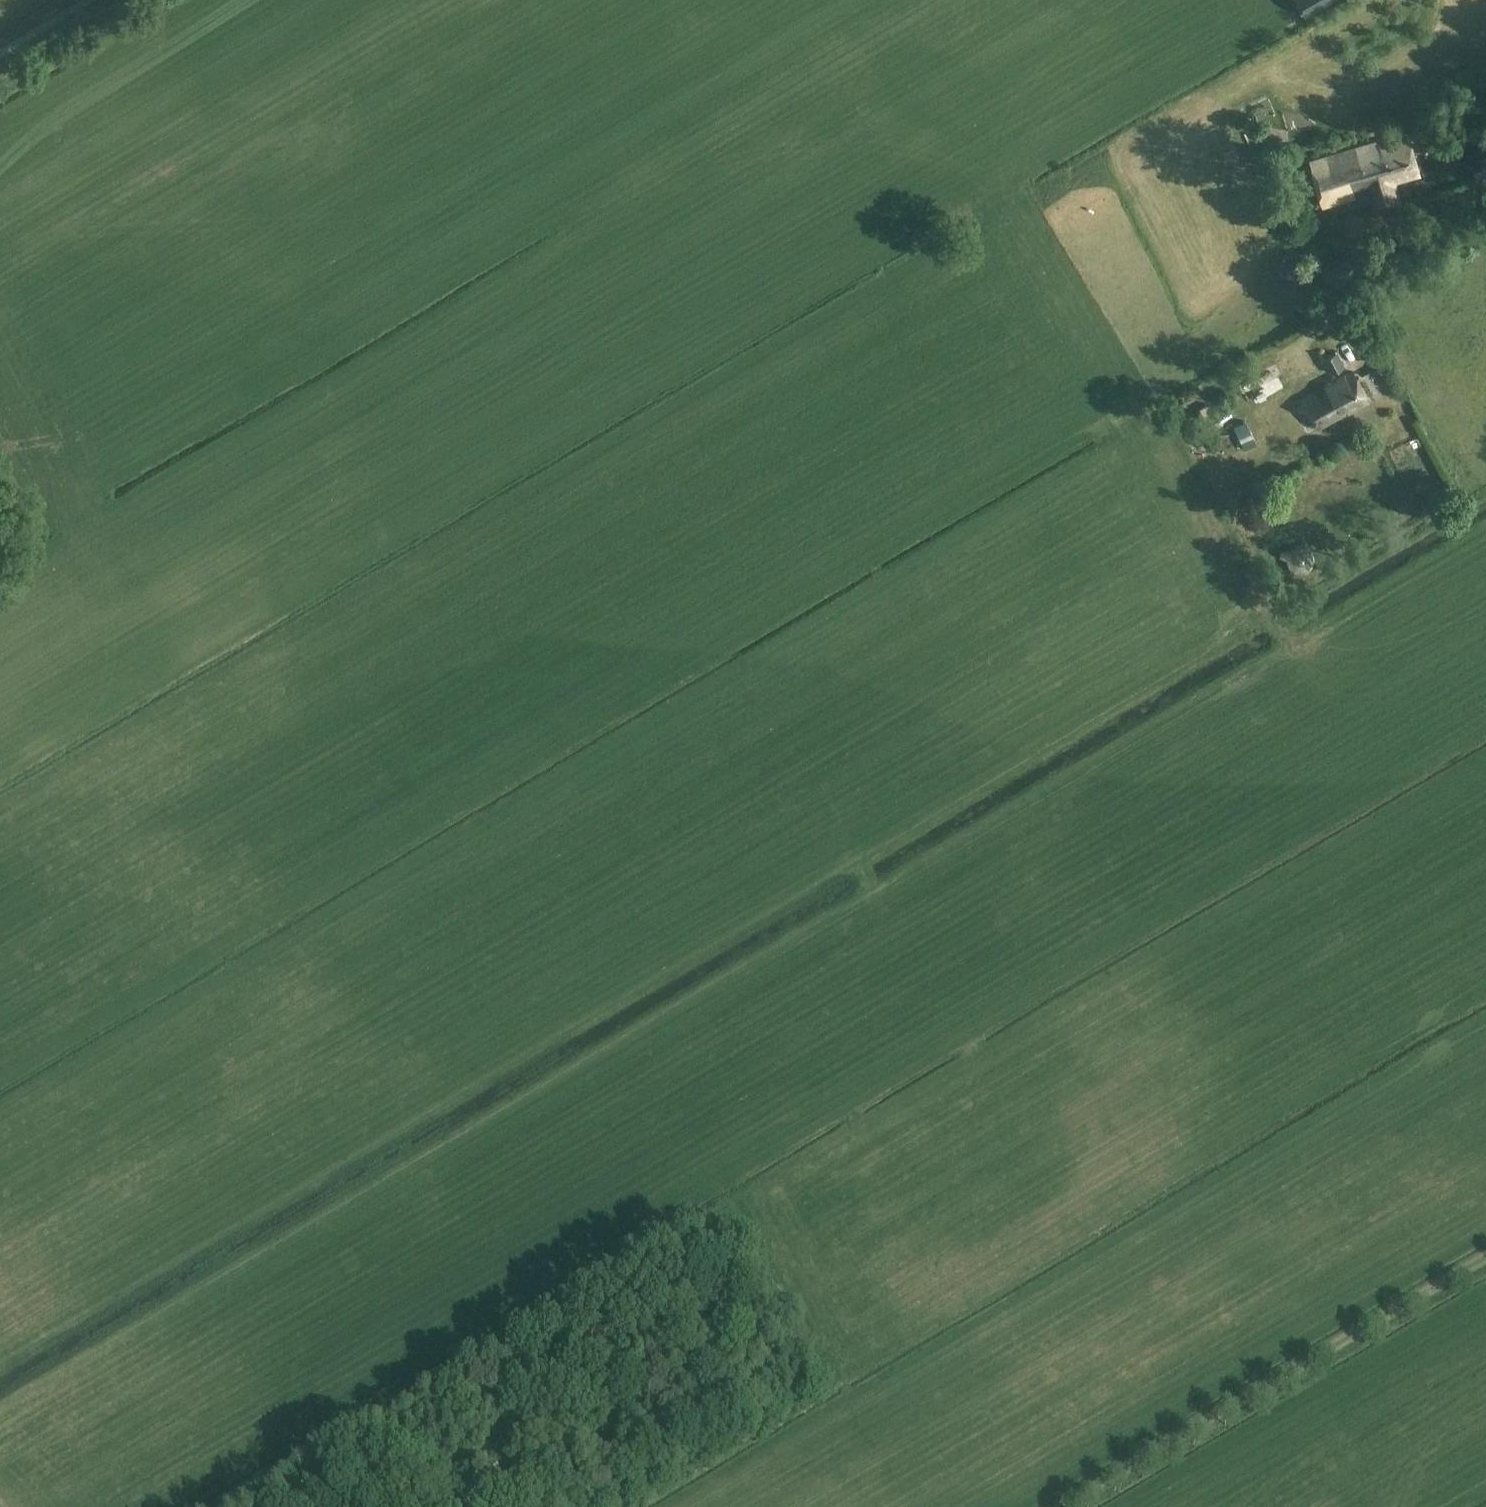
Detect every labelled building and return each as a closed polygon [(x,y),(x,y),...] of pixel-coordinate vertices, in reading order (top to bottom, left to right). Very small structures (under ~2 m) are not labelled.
[(1393,180),(1418,172),(1408,137),(1380,145),(1379,142),(1310,162),(1323,205),(1354,196),(1351,186),(1367,181),(1375,210),(1400,203),(1393,180)] [(1323,359),(1331,374),(1344,366),(1337,352),(1323,359)] [(1247,376),(1259,402),(1289,389),(1276,362),(1247,376)] [(1317,429),(1367,401),(1352,372),(1324,386),(1325,386),(1301,399),(1317,429)]
